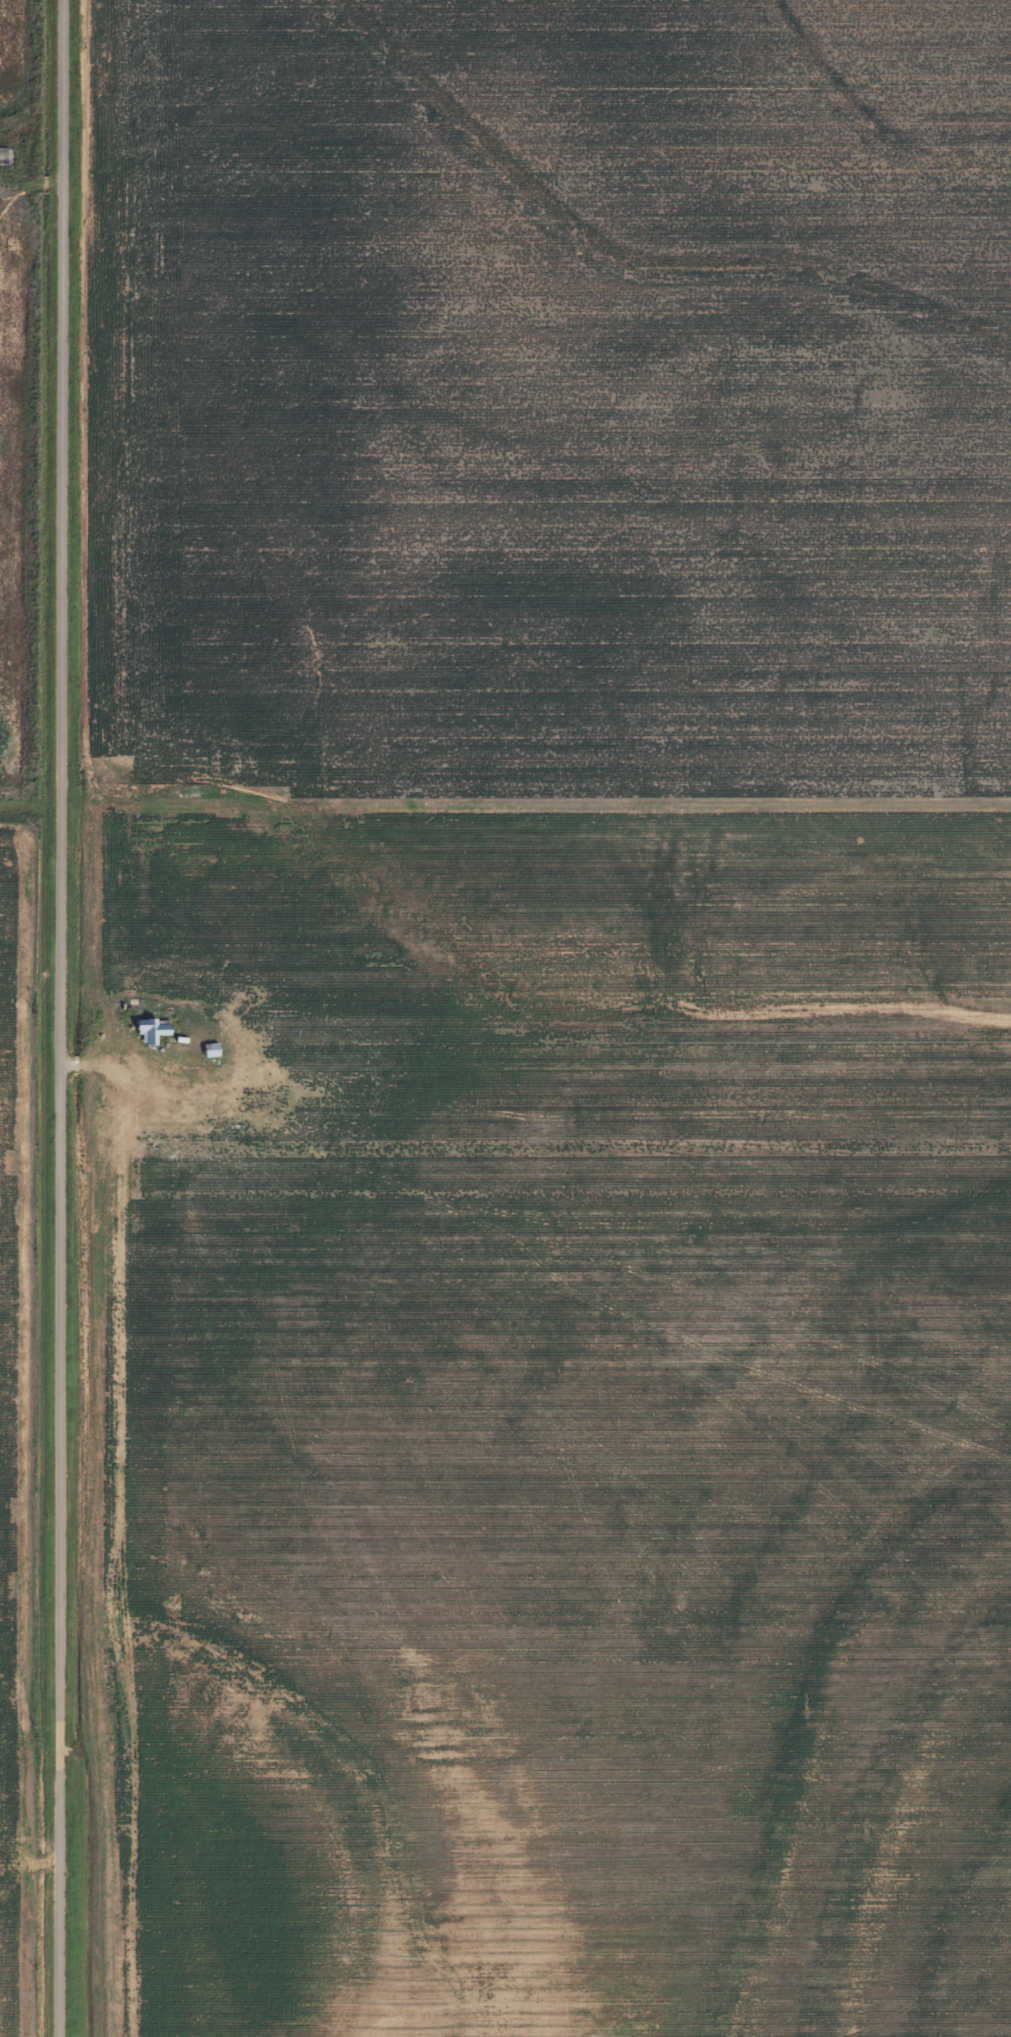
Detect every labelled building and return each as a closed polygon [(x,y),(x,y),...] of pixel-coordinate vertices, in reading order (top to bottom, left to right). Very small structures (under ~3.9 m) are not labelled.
[(140,1020),(141,1046),(159,1046),(159,1036),(172,1036),(172,1020),(140,1020)] [(220,1044),(206,1045),(206,1058),(220,1057),(220,1044)]
